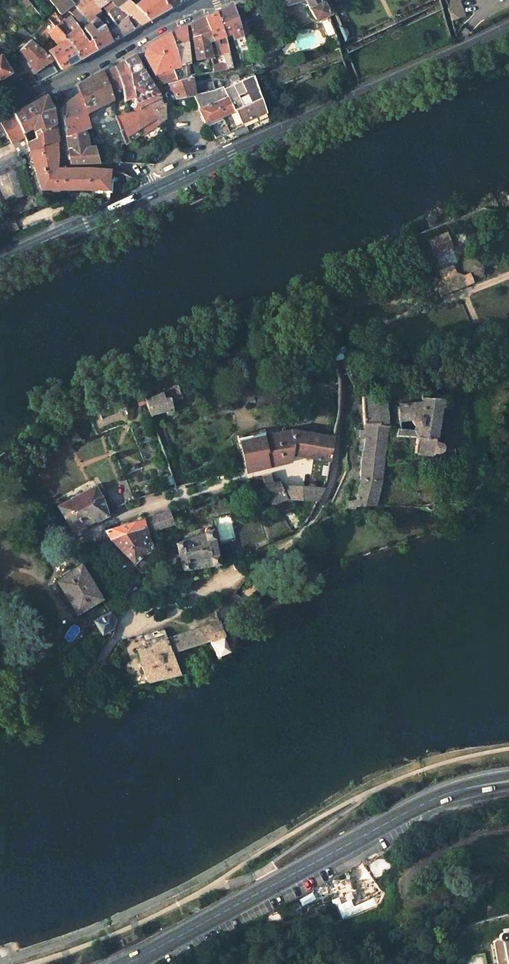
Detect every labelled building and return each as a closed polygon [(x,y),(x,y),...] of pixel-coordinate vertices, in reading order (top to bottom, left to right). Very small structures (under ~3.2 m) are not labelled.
[(60,13),(67,8),(72,3),(69,0),(49,0),(60,13)] [(72,4),(77,8),(82,13),(90,9),(96,5),(92,0),(77,0),(72,4)] [(115,6),(117,7),(118,8),(122,12),(128,16),(129,16),(130,15),(140,25),(147,20),(134,5),(128,0),(124,0),(115,6)] [(134,5),(147,20),(169,7),(168,5),(163,0),(142,0),(141,1),(134,5)] [(315,19),(317,20),(327,15),(328,13),(319,0),(305,0),(315,19)] [(452,18),(464,15),(460,0),(448,0),(452,18)] [(108,2),(102,6),(107,12),(108,13),(117,7),(115,6),(111,1),(109,2),(108,2)] [(72,3),(67,8),(78,21),(83,29),(84,29),(90,24),(87,22),(88,22),(86,18),(82,13),(77,8),(72,4),(72,3)] [(233,5),(216,12),(225,37),(241,30),(240,25),(233,5)] [(117,7),(108,13),(116,26),(128,16),(122,12),(118,8),(117,7)] [(90,9),(82,13),(86,18),(88,22),(87,22),(90,24),(94,30),(102,25),(103,25),(96,18),(94,15),(90,9)] [(205,17),(213,41),(215,47),(218,55),(224,54),(226,64),(213,66),(214,72),(232,69),(227,44),(225,37),(216,12),(205,17)] [(140,25),(130,15),(129,16),(128,16),(125,18),(133,29),(140,25)] [(62,23),(56,28),(64,38),(71,31),(71,28),(76,23),(75,21),(70,16),(62,23)] [(205,17),(190,24),(195,60),(211,56),(218,55),(215,47),(210,49),(207,43),(213,41),(205,17)] [(114,39),(133,29),(125,18),(116,26),(116,27),(110,31),(114,39)] [(45,23),(32,36),(33,36),(39,43),(46,37),(43,34),(53,24),(49,19),(46,22),(45,23)] [(347,22),(338,26),(344,42),(352,37),(347,22)] [(71,31),(64,38),(66,41),(79,59),(96,50),(91,39),(87,42),(83,35),(82,34),(76,23),(71,28),(71,31)] [(111,41),(106,33),(102,25),(94,30),(90,24),(84,29),(91,39),(96,50),(111,41)] [(55,26),(48,33),(58,45),(66,41),(64,38),(56,28),(55,26)] [(188,61),(185,26),(169,33),(178,67),(191,64),(191,61),(188,61)] [(22,28),(17,34),(23,39),(28,34),(22,28)] [(162,70),(178,67),(169,33),(146,48),(144,55),(153,73),(154,73),(162,70)] [(243,35),(233,38),(239,54),(247,52),(243,35)] [(29,41),(20,50),(34,71),(50,61),(47,56),(36,46),(36,47),(29,41)] [(58,45),(48,51),(55,61),(61,70),(79,59),(66,41),(58,45)] [(124,61),(129,73),(142,69),(135,55),(124,61)] [(10,73),(0,56),(0,79),(10,73)] [(50,61),(34,71),(40,81),(57,72),(50,61)] [(129,73),(124,61),(114,67),(121,87),(121,89),(124,102),(127,100),(133,98),(129,73)] [(212,61),(192,64),(193,75),(195,75),(195,76),(214,72),(213,66),(212,61)] [(178,67),(162,70),(154,73),(160,84),(188,76),(187,66),(191,67),(191,64),(178,67)] [(121,87),(114,67),(104,73),(103,74),(110,92),(113,90),(121,87)] [(142,69),(129,73),(133,98),(134,101),(133,105),(132,107),(126,110),(122,112),(115,116),(116,119),(117,120),(120,130),(124,141),(123,142),(124,143),(128,142),(126,136),(155,117),(159,123),(165,119),(164,104),(159,105),(159,100),(157,94),(142,69)] [(104,73),(103,70),(77,86),(80,93),(80,92),(83,101),(86,113),(105,104),(112,100),(110,92),(103,74),(104,73)] [(191,77),(168,84),(176,99),(193,96),(196,104),(205,124),(206,123),(213,139),(221,135),(224,142),(268,122),(258,89),(257,89),(253,73),(222,87),(215,90),(212,82),(207,83),(207,86),(193,90),(191,77)] [(23,90),(35,83),(29,74),(17,82),(22,91),(23,90)] [(62,109),(63,120),(66,136),(78,132),(84,130),(90,128),(88,119),(86,113),(83,101),(80,92),(80,93),(67,103),(62,109)] [(52,109),(45,96),(13,113),(22,133),(32,127),(33,132),(38,130),(40,133),(54,124),(52,109)] [(112,100),(105,104),(109,113),(114,111),(112,103),(112,100)] [(115,116),(114,111),(109,113),(101,116),(88,119),(90,128),(116,119),(115,116)] [(13,113),(0,121),(0,122),(6,134),(11,143),(12,142),(24,138),(22,133),(13,113)] [(120,130),(117,120),(108,123),(111,133),(113,133),(116,141),(123,139),(120,130)] [(57,140),(54,124),(40,133),(38,130),(33,132),(35,138),(27,143),(26,143),(30,152),(37,173),(41,189),(101,190),(104,201),(108,199),(109,190),(110,171),(88,169),(71,169),(56,169),(57,158),(57,140)] [(84,130),(78,132),(81,148),(88,147),(84,130)] [(81,148),(78,132),(66,136),(66,141),(70,164),(99,163),(94,147),(88,147),(81,148)] [(27,143),(24,138),(12,142),(17,151),(19,156),(30,152),(26,143),(27,143)] [(0,159),(0,174),(24,163),(19,156),(17,151),(0,159)] [(21,167),(9,171),(17,197),(29,193),(21,167)] [(13,216),(0,221),(0,226),(2,232),(17,226),(13,216)] [(446,233),(429,240),(434,254),(451,247),(449,241),(446,233)] [(452,265),(438,270),(442,279),(437,287),(440,295),(473,282),(470,274),(464,276),(455,273),(452,265)] [(337,349),(329,350),(331,361),(334,361),(338,360),(341,360),(345,358),(342,348),(339,348),(337,349)] [(139,384),(145,401),(151,398),(144,381),(139,384)] [(151,398),(145,401),(146,403),(149,412),(150,414),(159,412),(166,410),(167,413),(174,412),(171,401),(181,398),(177,385),(159,391),(161,394),(151,398)] [(256,408),(277,402),(278,401),(280,400),(283,397),(283,395),(284,392),(282,389),(281,388),(280,387),(277,385),(273,385),(251,391),(253,397),(248,398),(250,404),(254,402),(256,408)] [(383,388),(361,397),(363,425),(363,430),(359,430),(359,438),(365,438),(362,453),(360,462),(360,481),(355,499),(347,501),(348,507),(360,506),(371,506),(373,506),(380,482),(380,481),(387,427),(387,421),(386,408),(385,400),(383,388)] [(433,455),(439,407),(441,407),(443,406),(444,405),(444,403),(446,403),(446,402),(446,401),(445,399),(442,398),(434,398),(420,398),(421,402),(408,404),(408,403),(398,404),(398,406),(397,406),(398,421),(407,419),(408,421),(410,421),(414,426),(414,431),(401,430),(400,427),(397,427),(395,437),(416,438),(414,453),(433,455)] [(240,435),(237,436),(244,468),(245,472),(268,467),(265,451),(267,450),(264,436),(263,432),(263,430),(259,430),(260,431),(240,436),(240,435)] [(274,434),(264,436),(267,450),(265,451),(268,467),(290,462),(291,456),(291,455),(294,455),(330,461),(334,437),(292,430),(290,431),(274,434)] [(270,474),(261,476),(264,485),(271,504),(272,505),(276,504),(286,500),(280,486),(278,481),(272,482),(271,475),(270,474)] [(93,484),(54,506),(70,534),(85,527),(84,526),(95,521),(96,522),(108,516),(93,484)] [(323,488),(280,486),(286,500),(291,500),(317,501),(323,488)] [(217,494),(205,498),(209,507),(220,503),(217,494)] [(146,532),(171,525),(174,524),(169,511),(143,519),(145,527),(146,532)] [(110,540),(132,531),(145,527),(143,519),(105,531),(110,540)] [(171,525),(146,532),(149,544),(150,544),(152,549),(162,547),(167,543),(168,544),(171,525)] [(132,531),(110,540),(111,541),(112,541),(133,562),(136,559),(143,553),(152,549),(150,544),(149,544),(146,532),(145,527),(132,531)] [(205,532),(182,541),(176,543),(183,570),(189,569),(219,564),(212,530),(210,528),(209,527),(206,528),(205,529),(205,531),(205,532)] [(80,564),(56,581),(76,615),(102,599),(80,564)] [(225,602),(215,612),(218,622),(219,621),(234,611),(236,613),(245,603),(234,592),(225,602)] [(110,613),(94,621),(102,634),(104,637),(107,636),(110,638),(114,630),(112,628),(114,620),(110,613)] [(218,622),(166,639),(171,653),(172,653),(209,641),(216,656),(227,652),(227,651),(230,646),(231,644),(230,642),(225,638),(219,621),(218,622)] [(166,639),(136,649),(140,663),(147,682),(165,678),(176,675),(181,674),(172,653),(171,653),(166,639)] [(57,663),(50,668),(56,676),(62,670),(57,663)] [(340,921),(356,916),(351,901),(335,906),(340,921)] [(506,935),(505,933),(503,932),(501,932),(499,932),(497,933),(496,935),(497,939),(496,939),(492,942),(497,963),(498,963),(508,963),(508,935),(506,935)]
